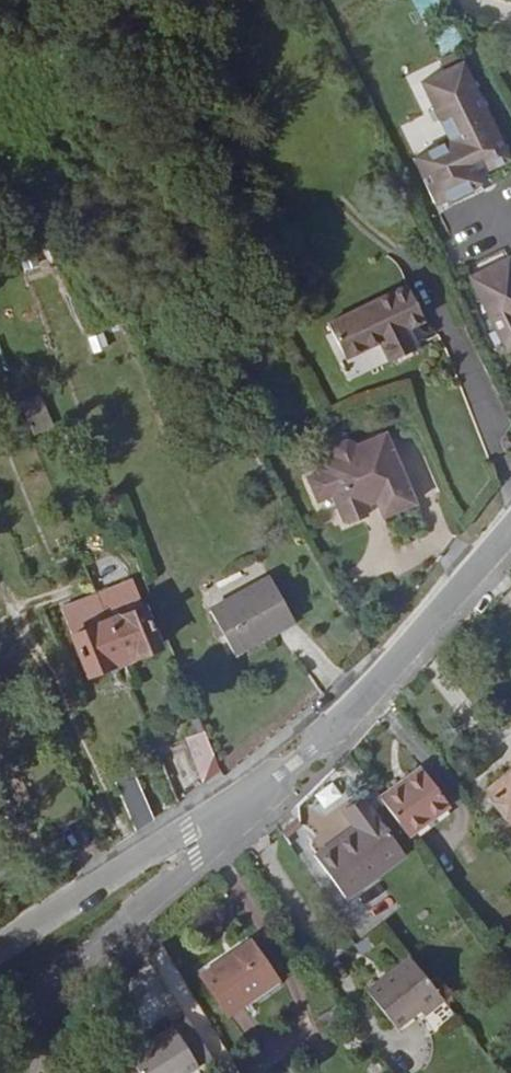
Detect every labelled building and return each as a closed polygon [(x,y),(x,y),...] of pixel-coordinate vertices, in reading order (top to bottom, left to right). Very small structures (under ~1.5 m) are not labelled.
[(403,141),(441,218),(487,196),(480,181),(503,170),(459,81),(428,97),(440,123),(403,141)] [(506,350),(510,348),(510,262),(510,261),(471,280),(506,350)] [(406,284),(327,323),(344,359),(378,342),(387,361),(416,348),(406,328),(423,320),(406,284)] [(322,471),(307,477),(317,501),(331,495),(342,521),(346,520),(347,523),(366,515),(364,512),(368,510),(366,504),(375,501),(382,517),(415,503),(386,435),(355,447),(354,445),(347,442),(335,446),(332,453),(332,456),(318,462),(322,471)] [(269,576),(209,609),(233,654),(293,620),(269,576)] [(132,580),(61,608),(88,676),(159,647),(132,580)] [(203,732),(185,739),(201,781),(218,770),(203,732)] [(131,767),(112,775),(136,829),(153,819),(131,767)] [(422,767),(379,797),(407,835),(449,805),(422,767)] [(486,788),(510,821),(510,768),(486,788)] [(314,795),(324,809),(344,796),(334,782),(314,795)] [(353,826),(314,855),(344,898),(404,855),(362,797),(342,812),(353,826)] [(249,939),(198,974),(226,1015),(277,980),(249,939)] [(409,957),(366,992),(395,1028),(419,1010),(422,1014),(442,998),(409,957)] [(125,1052),(127,1054),(109,1065),(113,1072),(190,1072),(198,1067),(197,1066),(211,1057),(186,1017),(172,1025),(171,1024),(125,1052)]
